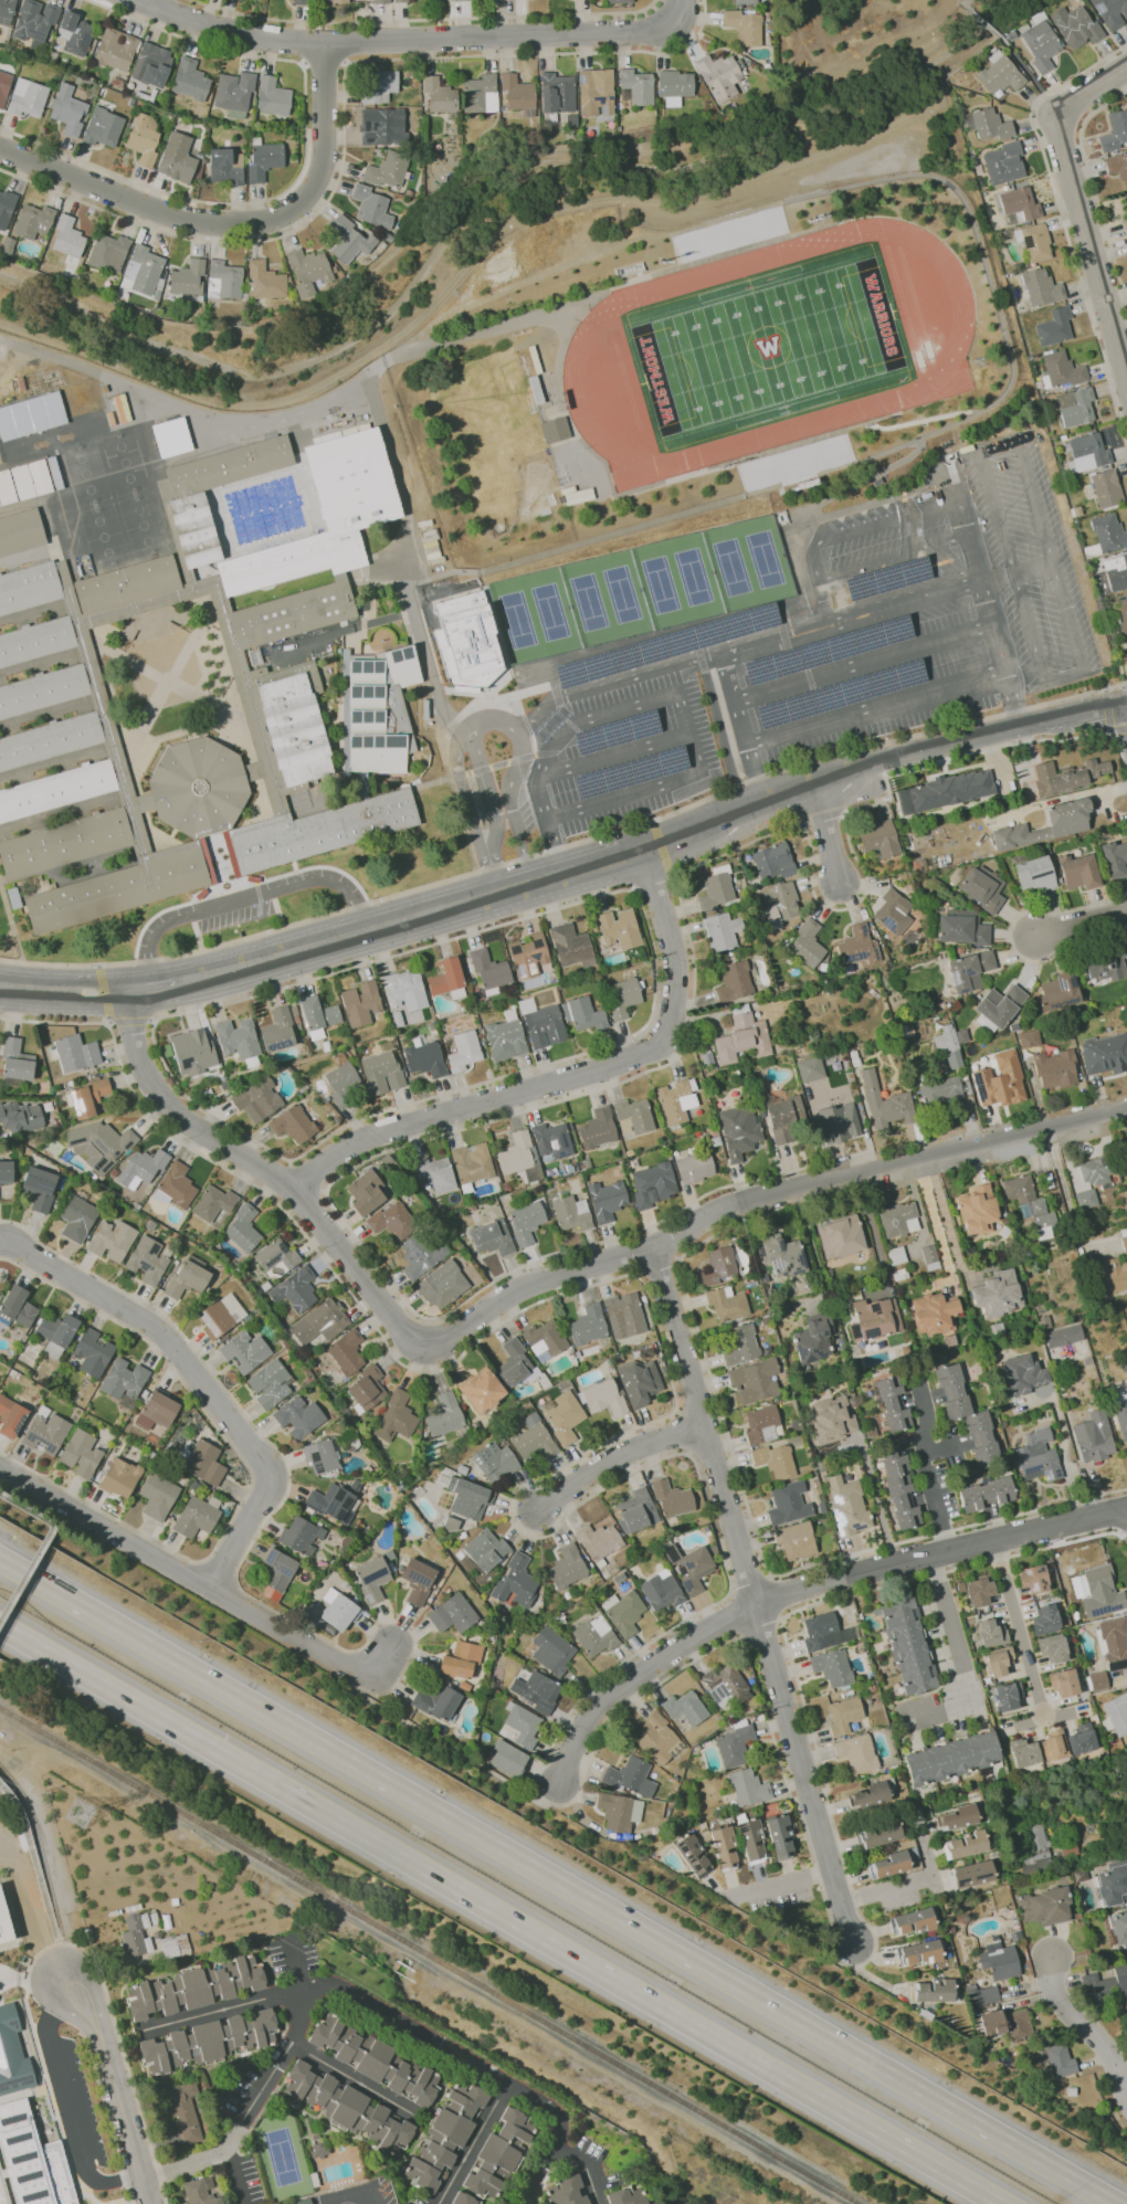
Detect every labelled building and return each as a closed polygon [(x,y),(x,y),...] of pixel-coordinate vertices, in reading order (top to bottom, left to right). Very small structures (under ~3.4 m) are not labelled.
[(2,24),(0,24),(0,0),(16,0),(12,20),(4,18),(2,24)] [(19,13),(24,0),(33,0),(43,4),(39,13),(42,14),(46,2),(62,9),(55,27),(51,24),(44,43),(43,42),(40,51),(30,48),(33,39),(28,36),(25,42),(12,36),(21,14),(19,13)] [(1110,33),(1125,24),(1118,15),(1121,13),(1126,22),(1126,0),(1090,0),(1110,33)] [(1050,15),(1071,52),(1087,42),(1085,39),(1088,36),(1093,43),(1105,35),(1096,21),(1093,22),(1082,6),(1067,12),(1063,7),(1050,15)] [(84,59),(63,50),(66,40),(57,36),(61,29),(60,28),(66,10),(80,15),(77,20),(96,28),(88,46),(91,48),(88,51),(87,51),(84,59)] [(762,46),(739,46),(739,31),(736,31),(736,27),(724,27),(724,10),(741,10),(741,14),(747,14),(747,10),(755,10),(755,14),(761,14),(762,46)] [(1062,48),(1047,56),(1054,67),(1041,75),(1032,61),(1033,60),(1018,34),(1044,19),(1062,48)] [(105,64),(105,65),(94,61),(102,41),(102,40),(106,27),(143,40),(137,53),(135,52),(127,73),(105,64)] [(162,89),(148,84),(148,85),(140,83),(141,82),(130,77),(138,57),(139,57),(145,42),(171,52),(170,56),(173,59),(170,67),(171,68),(162,89)] [(55,63),(48,61),(51,51),(59,54),(55,63)] [(719,105),(710,91),(712,89),(703,76),(695,62),(708,54),(713,62),(723,56),(725,60),(733,55),(734,56),(734,57),(745,77),(734,84),(739,93),(719,105)] [(999,88),(991,94),(976,74),(984,68),(986,68),(992,63),(1003,54),(1004,54),(1013,66),(1026,81),(1015,91),(1010,84),(1001,92),(999,88)] [(204,103),(193,98),(193,97),(180,93),(179,94),(173,92),(175,91),(171,89),(178,71),(178,70),(183,55),(198,61),(196,70),(204,73),(203,77),(212,81),(212,82),(204,103)] [(632,106),(632,99),(622,101),(621,89),(620,76),(620,70),(634,68),(634,74),(653,73),(654,105),(632,106)] [(581,116),(580,87),(579,71),(613,70),(614,87),(613,87),(613,104),(614,104),(614,115),(602,115),(602,107),(599,107),(599,115),(581,116)] [(3,110),(0,109),(0,71),(14,76),(8,96),(3,110)] [(381,104),(362,104),(362,71),(399,71),(399,92),(389,92),(389,103),(381,103),(381,104)] [(666,107),(666,96),(660,97),(660,71),(680,71),(680,74),(695,73),(695,75),(694,75),(694,96),(681,96),(682,107),(666,107)] [(244,119),(229,117),(230,109),(214,107),(220,74),(239,76),(238,84),(240,84),(241,72),(256,74),(254,92),(251,92),(249,112),(245,112),(244,119)] [(543,113),(541,88),(543,88),(541,78),(540,78),(540,73),(556,72),(556,76),(575,76),(576,112),(543,113)] [(464,113),(463,80),(483,80),(483,74),(497,73),(497,81),(496,81),(497,92),(498,92),(498,112),(485,113),(485,112),(464,113)] [(523,117),(523,109),(508,109),(507,91),(502,91),(502,76),(502,74),(517,73),(517,75),(517,84),(535,83),(536,108),(536,117),(523,117)] [(287,116),(280,115),(280,114),(256,110),(260,91),(259,91),(261,77),(261,75),(277,77),(276,81),(276,80),(275,87),(293,91),(289,116),(287,115),(287,116)] [(457,118),(449,119),(449,113),(449,112),(430,112),(429,93),(424,93),(424,75),(440,75),(440,86),(451,86),(451,89),(459,89),(459,110),(456,110),(456,113),(457,113),(457,118)] [(40,118),(22,112),(21,116),(7,112),(9,105),(10,106),(13,95),(12,95),(19,77),(51,88),(40,118)] [(76,140),(62,134),(66,124),(50,117),(53,109),(49,107),(53,97),(57,99),(59,95),(56,94),(61,81),(74,86),(70,97),(89,105),(85,115),(82,113),(78,122),(84,124),(76,140)] [(154,103),(136,96),(138,91),(151,96),(154,89),(158,91),(154,103)] [(143,108),(136,105),(138,99),(145,103),(143,108)] [(115,149),(96,141),(95,146),(82,140),(84,135),(92,117),(91,116),(95,105),(107,109),(107,112),(126,119),(116,144),(117,145),(115,149)] [(992,107),(993,114),(998,113),(1000,124),(1011,122),(1015,136),(998,140),(997,136),(978,143),(970,112),(992,107)] [(378,145),(361,145),(361,128),(371,128),(371,118),(376,118),(376,109),(404,109),(404,120),(403,120),(403,134),(409,134),(409,143),(399,143),(399,145),(378,145)] [(1108,114),(1126,109),(1126,145),(1103,152),(1098,137),(1113,133),(1108,114)] [(152,169),(138,164),(141,154),(125,146),(134,124),(138,112),(149,116),(148,118),(149,119),(147,126),(145,126),(161,134),(154,151),(159,154),(152,169)] [(189,184),(157,171),(172,130),(193,138),(187,155),(199,160),(189,184)] [(250,183),(249,166),(253,165),(252,137),(261,137),(262,145),(284,144),(285,167),(268,168),(268,170),(265,170),(265,183),(250,183)] [(1019,140),(1001,145),(1002,148),(982,154),(992,186),(1025,176),(1021,160),(1019,160),(1018,157),(1022,156),(1019,140)] [(229,186),(229,181),(211,182),(210,149),(232,149),(232,154),(244,154),(244,168),(243,168),(243,179),(244,179),(244,184),(229,186)] [(401,188),(381,182),(380,186),(362,180),(367,165),(379,168),(381,159),(386,160),(389,150),(410,156),(402,180),(403,180),(401,188)] [(1105,158),(1126,152),(1126,189),(1120,170),(1108,173),(1105,158)] [(391,230),(378,226),(378,224),(357,218),(361,201),(351,198),(356,183),(371,188),(370,192),(390,199),(385,213),(394,217),(391,230)] [(1028,186),(998,193),(1003,215),(1022,211),(1024,221),(1042,217),(1038,203),(1033,204),(1028,186)] [(6,232),(0,230),(0,191),(3,192),(4,190),(19,196),(10,220),(6,232)] [(33,241),(13,233),(20,215),(25,203),(42,211),(44,205),(57,211),(56,212),(57,212),(52,225),(51,224),(46,235),(36,232),(33,241)] [(76,268),(64,264),(67,254),(53,249),(60,230),(55,229),(62,212),(75,219),(72,228),(82,232),(81,235),(87,239),(81,256),(81,257),(76,268)] [(817,223),(815,215),(830,212),(832,219),(817,223)] [(347,265),(330,251),(338,241),(336,240),(340,234),(331,225),(341,213),(356,224),(352,229),(366,239),(370,233),(379,241),(376,245),(367,255),(360,250),(347,265)] [(1020,229),(1029,264),(1051,257),(1047,244),(1051,244),(1044,222),(1020,229)] [(392,244),(383,239),(388,232),(397,238),(392,244)] [(118,274),(108,271),(108,272),(87,264),(98,233),(117,241),(119,235),(133,241),(127,253),(118,274)] [(11,254),(1,251),(8,236),(17,240),(13,249),(11,254)] [(383,251),(378,245),(382,241),(383,242),(385,241),(386,243),(388,246),(383,251)] [(151,297),(131,289),(131,291),(122,286),(125,277),(123,276),(130,259),(137,243),(150,249),(148,252),(166,260),(151,297)] [(302,300),(295,286),(301,284),(298,281),(293,268),(293,270),(286,254),(301,247),(304,256),(316,251),(318,255),(325,252),(326,254),(324,255),(331,272),(333,271),(335,278),(324,283),(322,278),(312,283),(316,294),(302,300)] [(202,295),(179,293),(179,295),(172,294),(172,293),(170,293),(172,271),(179,272),(179,267),(190,268),(191,257),(207,260),(204,276),(200,275),(200,282),(203,282),(202,295)] [(243,299),(243,293),(249,293),(249,282),(253,282),(253,278),(250,278),(249,260),(265,259),(266,271),(275,271),(275,274),(286,274),(287,276),(291,276),(291,282),(287,282),(287,297),(263,298),(263,299),(256,299),(256,298),(249,298),(249,299),(243,299)] [(240,298),(220,297),(220,298),(208,298),(209,276),(210,277),(211,266),(210,266),(211,260),(225,261),(224,266),(244,267),(241,298),(240,298)] [(1020,274),(1031,309),(1066,298),(1061,283),(1052,285),(1050,275),(1046,276),(1043,267),(1020,274)] [(160,300),(154,299),(156,289),(157,289),(157,287),(156,287),(159,278),(165,280),(160,300)] [(1049,309),(1052,320),(1034,326),(1040,347),(1076,338),(1067,305),(1049,309)] [(1084,365),(1089,381),(1071,386),(1070,381),(1050,387),(1041,356),(1064,349),(1066,360),(1070,359),(1073,368),(1084,365)] [(537,404),(529,378),(537,375),(545,402),(537,404)] [(1092,387),(1072,391),(1076,403),(1060,408),(1065,430),(1095,420),(1089,402),(1095,400),(1092,387)] [(0,441),(67,423),(58,391),(0,406),(0,440),(0,441)] [(122,423),(114,397),(119,394),(127,422),(122,423)] [(112,426),(107,413),(113,412),(116,425),(112,426)] [(161,458),(152,425),(185,416),(193,450),(161,458)] [(547,445),(540,423),(566,416),(572,437),(547,445)] [(328,531),(304,447),(377,426),(402,517),(358,529),(329,538),(328,531)] [(1097,432),(1104,450),(1107,449),(1112,463),(1077,473),(1068,440),(1097,432)] [(168,478),(165,468),(286,434),(295,464),(203,491),(173,499),(168,478)] [(52,491),(43,459),(9,468),(18,500),(52,491)] [(1088,475),(1098,510),(1124,503),(1114,468),(1088,475)] [(1,506),(0,502),(0,472),(9,470),(18,502),(1,506)] [(123,806),(117,790),(119,790),(110,758),(108,759),(104,742),(105,741),(96,710),(95,711),(89,695),(92,694),(83,663),(81,663),(76,647),(78,646),(69,615),(67,615),(62,599),(64,598),(54,563),(65,560),(81,613),(82,613),(83,616),(182,588),(181,584),(186,583),(157,481),(168,478),(173,499),(167,502),(187,570),(192,569),(196,581),(219,573),(227,598),(228,597),(232,612),(230,612),(241,651),(243,650),(250,671),(266,666),(267,673),(314,658),(324,692),(314,695),(313,693),(312,693),(305,672),(257,685),(263,707),(261,707),(278,770),(281,769),(286,788),(307,782),(309,789),(285,795),(289,813),(274,818),(263,778),(247,782),(243,766),(259,761),(210,594),(88,630),(136,797),(151,792),(156,809),(141,813),(152,853),(137,857),(133,845),(135,844),(124,806),(123,806)] [(203,491),(223,559),(192,569),(187,570),(167,502),(173,499),(203,491)] [(48,544),(0,558),(0,518),(36,507),(48,544)] [(1102,556),(1126,547),(1126,530),(1123,531),(1120,523),(1116,524),(1113,514),(1089,519),(1102,556)] [(418,524),(429,566),(446,560),(435,519),(418,524)] [(358,529),(368,565),(346,571),(334,576),(331,568),(228,597),(227,598),(219,573),(217,563),(328,531),(329,538),(358,529)] [(82,613),(73,582),(172,553),(181,584),(182,588),(83,616),(82,613)] [(1125,568),(1105,573),(1110,592),(1126,589),(1126,554),(1121,556),(1125,568)] [(62,599),(0,617),(0,573),(1,572),(1,574),(53,560),(54,563),(64,598),(62,599)] [(232,612),(335,582),(334,576),(346,571),(358,616),(243,650),(241,651),(230,612),(232,612)] [(1120,622),(1117,624),(1121,635),(1126,634),(1126,598),(1113,603),(1120,622)] [(485,603),(502,665),(453,678),(435,616),(485,603)] [(76,647),(0,669),(0,635),(22,629),(21,626),(29,624),(30,626),(67,615),(69,615),(78,646),(76,647)] [(350,655),(373,655),(373,654),(412,644),(423,682),(400,688),(418,751),(407,755),(407,773),(378,773),(378,772),(368,772),(360,772),(350,772),(350,767),(349,767),(349,660),(350,660),(350,655)] [(253,666),(249,651),(259,648),(263,663),(253,666)] [(89,695),(0,721),(0,686),(35,676),(34,674),(43,672),(43,674),(81,663),(83,663),(92,694),(89,695)] [(314,695),(330,755),(328,756),(334,774),(307,782),(286,788),(281,769),(278,770),(261,707),(263,707),(257,685),(305,672),(312,693),(313,693),(314,695)] [(104,742),(0,772),(0,738),(50,724),(49,721),(56,719),(57,721),(95,711),(96,710),(105,741),(104,742)] [(243,766),(247,782),(251,793),(232,827),(193,839),(159,820),(156,809),(151,792),(148,781),(167,747),(206,736),(240,756),(243,766)] [(117,790),(0,824),(0,790),(108,759),(110,758),(119,790),(117,790)] [(1109,760),(1096,763),(1095,758),(1084,760),(1085,767),(1073,769),(1072,767),(1054,771),(1052,760),(1034,764),(1038,780),(1034,781),(1038,799),(1078,789),(1077,787),(1089,783),(1088,780),(1113,773),(1109,760)] [(989,770),(993,793),(902,815),(896,791),(989,770)] [(289,813),(292,820),(360,801),(368,799),(410,787),(421,824),(235,878),(222,831),(228,830),(228,831),(274,818),(289,813)] [(1086,798),(1091,811),(1087,812),(1089,818),(1085,819),(1088,829),(997,852),(991,830),(1025,821),(1028,831),(1050,825),(1045,806),(1086,798)] [(7,880),(0,858),(0,842),(94,815),(93,811),(98,810),(99,813),(123,806),(124,806),(135,844),(133,845),(7,880)] [(881,860),(877,850),(864,853),(857,831),(868,827),(868,825),(891,819),(900,854),(881,860)] [(152,853),(199,840),(198,839),(204,836),(218,884),(34,936),(23,897),(139,864),(137,857),(152,853)] [(1109,879),(1126,875),(1126,842),(1114,845),(1113,841),(1099,844),(1109,879)] [(760,880),(755,862),(754,863),(750,853),(786,842),(792,861),(797,874),(780,879),(779,874),(760,880)] [(1058,863),(1092,853),(1100,886),(1083,890),(1082,885),(1065,889),(1058,863)] [(1012,865),(1047,854),(1056,885),(1040,890),(1038,886),(1021,892),(1012,865)] [(701,915),(696,899),(707,896),(702,878),(713,875),(712,868),(728,863),(731,873),(729,874),(736,898),(716,905),(717,909),(701,915)] [(955,887),(992,916),(1004,899),(998,894),(1004,883),(982,867),(979,871),(971,866),(955,887)] [(778,921),(773,908),(766,910),(759,892),(792,880),(799,901),(796,903),(799,915),(778,921)] [(12,910),(7,889),(17,887),(23,907),(12,910)] [(898,938),(873,917),(885,901),(881,898),(889,887),(912,906),(905,914),(913,920),(898,938)] [(620,951),(617,938),(614,939),(615,943),(604,947),(596,916),(611,911),(614,921),(618,920),(617,913),(632,908),(642,945),(620,951)] [(937,910),(978,911),(978,924),(989,925),(989,947),(968,946),(968,942),(936,940),(937,910)] [(712,953),(702,919),(727,913),(729,921),(740,918),(744,929),(733,932),(737,946),(712,953)] [(812,969),(788,949),(800,935),(797,931),(808,917),(821,927),(813,937),(815,939),(814,941),(826,951),(812,969)] [(841,966),(835,943),(843,942),(843,939),(853,937),(851,926),(865,921),(870,941),(873,940),(876,942),(881,961),(868,963),(867,959),(841,966)] [(560,968),(549,929),(571,922),(576,937),(587,934),(593,958),(560,968)] [(518,981),(507,943),(519,941),(520,946),(529,943),(527,936),(541,931),(550,962),(540,966),(538,961),(536,962),(539,974),(518,981)] [(1126,971),(1126,977),(1112,981),(1109,977),(1099,980),(1097,977),(1088,979),(1085,966),(1113,958),(1108,943),(1121,940),(1126,958),(1123,959),(1126,971)] [(485,998),(477,971),(475,972),(470,952),(486,947),(491,962),(495,961),(496,964),(506,961),(512,982),(497,987),(499,993),(485,998)] [(991,949),(947,961),(955,995),(982,987),(979,973),(997,968),(991,949)] [(452,1002),(449,991),(431,996),(425,979),(443,973),(440,960),(456,956),(468,996),(452,1002)] [(718,1003),(714,988),(724,985),(719,971),(724,971),(723,966),(746,959),(749,971),(747,971),(751,985),(752,985),(755,993),(718,1003)] [(407,1013),(403,1000),(400,1001),(402,1005),(391,1009),(382,978),(398,973),(418,968),(429,1006),(407,1013)] [(1073,970),(1054,973),(1055,979),(1041,983),(1044,1004),(1067,998),(1070,1004),(1081,1001),(1073,970)] [(613,1022),(603,988),(635,978),(643,1002),(625,1008),(629,1017),(613,1022)] [(349,1029),(339,992),(355,988),(357,995),(361,994),(359,984),(375,980),(383,1011),(372,1014),(371,1010),(368,1011),(371,1023),(349,1029)] [(1002,995),(1013,983),(1028,996),(999,1030),(971,1009),(991,988),(1002,995)] [(308,1033),(298,999),(316,994),(319,1003),(324,1002),(325,1008),(337,1004),(343,1023),(308,1033)] [(576,1032),(572,1021),(566,1023),(560,1004),(567,1003),(567,1002),(588,995),(593,1012),(603,1009),(609,1026),(596,1031),(594,1026),(576,1032)] [(534,1051),(528,1032),(523,1014),(557,1004),(567,1040),(550,1044),(546,1032),(544,1032),(548,1046),(534,1051)] [(266,1053),(261,1035),(267,1033),(265,1025),(275,1023),(271,1010),(287,1005),(293,1025),(291,1026),(296,1045),(266,1053)] [(493,1062),(483,1026),(495,1023),(495,1025),(506,1022),(504,1012),(515,1009),(517,1019),(518,1019),(527,1052),(493,1062)] [(718,1066),(713,1038),(728,1035),(728,1033),(733,1032),(730,1015),(754,1010),(756,1022),(765,1020),(772,1055),(758,1057),(756,1047),(736,1052),(738,1063),(718,1066)] [(392,1013),(400,1011),(404,1025),(397,1029),(392,1013)] [(246,1068),(243,1059),(239,1061),(239,1058),(234,1059),(233,1054),(223,1056),(214,1025),(231,1021),(233,1030),(241,1027),(239,1022),(251,1019),(261,1055),(256,1056),(259,1065),(246,1068)] [(932,1036),(936,1052),(945,1050),(949,1069),(962,1067),(957,1043),(967,1041),(965,1029),(952,1031),(951,1023),(939,1026),(941,1034),(932,1036)] [(190,1077),(189,1073),(181,1075),(170,1037),(202,1027),(207,1042),(212,1040),(219,1065),(203,1069),(204,1073),(190,1077)] [(453,1074),(447,1055),(457,1053),(453,1036),(474,1030),(483,1059),(465,1065),(466,1069),(453,1074)] [(1036,1030),(1041,1044),(1020,1050),(1018,1033),(1036,1030)] [(1126,1066),(1126,1071),(1112,1074),(1110,1069),(1087,1075),(1081,1041),(1126,1031),(1126,1066)] [(64,1074),(60,1059),(52,1062),(49,1047),(55,1045),(54,1041),(78,1033),(83,1045),(96,1041),(103,1063),(64,1074)] [(2,1056),(0,1055),(0,1054),(0,1045),(3,1045),(4,1036),(22,1038),(20,1054),(35,1056),(32,1080),(21,1079),(21,1086),(2,1084),(3,1077),(2,1077),(4,1058),(2,1057),(2,1056)] [(432,1080),(430,1071),(421,1074),(420,1071),(410,1073),(403,1050),(414,1046),(414,1048),(429,1044),(428,1042),(434,1041),(434,1042),(438,1041),(447,1075),(432,1080)] [(998,1074),(992,1075),(990,1066),(970,1072),(981,1107),(998,1103),(999,1107),(1026,1100),(1014,1048),(993,1054),(998,1074)] [(1032,1055),(1044,1052),(1045,1058),(1058,1055),(1057,1052),(1072,1048),(1075,1057),(1072,1058),(1077,1083),(1042,1092),(1032,1055)] [(370,1097),(359,1061),(391,1051),(394,1062),(397,1061),(399,1068),(401,1068),(407,1086),(391,1090),(387,1075),(383,1076),(388,1092),(370,1097)] [(339,1109),(330,1095),(334,1093),(324,1077),(339,1067),(335,1061),(343,1055),(347,1062),(348,1061),(362,1083),(346,1093),(351,1101),(339,1109)] [(794,1062),(801,1083),(824,1076),(818,1055),(794,1062)] [(873,1067),(881,1100),(888,1099),(888,1096),(909,1092),(914,1111),(909,1112),(912,1122),(903,1125),(900,1119),(885,1121),(887,1133),(876,1136),(857,1071),(873,1067)] [(256,1126),(243,1108),(240,1111),(230,1099),(255,1079),(257,1083),(267,1076),(275,1086),(271,1089),(274,1094),(275,1093),(284,1104),(256,1126)] [(961,1076),(918,1085),(923,1108),(966,1098),(961,1076)] [(77,1121),(69,1092),(88,1086),(87,1084),(107,1077),(113,1094),(99,1097),(101,1103),(95,1104),(98,1115),(77,1121)] [(665,1132),(663,1127),(666,1126),(655,1089),(666,1086),(667,1090),(675,1088),(674,1084),(687,1079),(688,1080),(693,1078),(697,1090),(691,1093),(692,1095),(694,1094),(698,1106),(685,1110),(688,1120),(685,1121),(686,1126),(665,1132)] [(766,1107),(786,1101),(784,1098),(798,1095),(805,1121),(788,1125),(793,1141),(776,1146),(766,1107)] [(634,1136),(631,1126),(630,1126),(631,1130),(622,1133),(613,1104),(626,1099),(628,1105),(645,1099),(655,1129),(634,1136)] [(815,1108),(839,1101),(841,1110),(849,1109),(853,1122),(834,1128),(836,1132),(822,1136),(815,1108)] [(2,1122),(0,1123),(0,1103),(1,1105),(10,1103),(10,1104),(15,1103),(19,1104),(19,1106),(25,1104),(27,1107),(35,1104),(39,1106),(45,1122),(43,1127),(21,1135),(7,1129),(4,1130),(2,1122)] [(298,1145),(293,1137),(289,1139),(285,1132),(277,1138),(267,1124),(296,1104),(297,1105),(298,1104),(303,1110),(302,1110),(310,1122),(312,1121),(318,1130),(316,1132),(298,1145)] [(584,1151),(578,1128),(587,1125),(586,1121),(596,1118),(592,1109),(608,1105),(618,1139),(615,1139),(615,1141),(610,1142),(609,1141),(594,1146),(596,1148),(584,1151)] [(731,1131),(727,1109),(751,1106),(755,1124),(759,1122),(763,1140),(752,1142),(754,1149),(740,1152),(742,1161),(730,1164),(723,1132),(731,1131)] [(101,1179),(84,1162),(88,1157),(85,1153),(74,1157),(72,1149),(70,1149),(70,1148),(69,1149),(63,1132),(99,1121),(104,1126),(106,1122),(119,1137),(128,1128),(140,1140),(127,1152),(125,1150),(116,1159),(117,1161),(101,1179)] [(545,1163),(543,1156),(539,1157),(531,1127),(545,1124),(546,1129),(565,1124),(573,1154),(545,1163)] [(516,1174),(507,1178),(506,1174),(503,1175),(496,1154),(507,1151),(507,1148),(515,1145),(512,1133),(527,1129),(533,1147),(535,1146),(544,1179),(537,1180),(538,1184),(529,1187),(528,1183),(524,1184),(522,1178),(516,1174)] [(463,1194),(461,1185),(460,1185),(450,1150),(466,1146),(466,1148),(485,1142),(495,1177),(483,1181),(483,1179),(471,1182),(473,1192),(463,1194)] [(134,1192),(126,1188),(116,1181),(135,1150),(141,1154),(144,1151),(154,1157),(158,1148),(171,1157),(162,1171),(157,1168),(147,1184),(140,1181),(134,1192)] [(682,1187),(675,1161),(687,1158),(687,1157),(708,1151),(715,1174),(703,1178),(703,1180),(682,1187)] [(1109,1179),(1101,1155),(1076,1164),(1084,1187),(1109,1179)] [(434,1194),(431,1183),(428,1183),(426,1178),(419,1179),(414,1161),(428,1157),(430,1162),(446,1158),(455,1189),(434,1194)] [(185,1211),(173,1204),(175,1203),(170,1200),(167,1204),(164,1202),(156,1201),(151,1196),(154,1194),(157,1189),(176,1159),(189,1168),(183,1177),(192,1181),(190,1184),(198,1190),(185,1211)] [(639,1212),(633,1194),(638,1193),(632,1173),(657,1166),(656,1163),(670,1160),(678,1192),(668,1195),(670,1199),(653,1203),(654,1208),(639,1212)] [(1,1184),(0,1187),(0,1161),(14,1162),(12,1184),(1,1184)] [(48,1215),(31,1210),(35,1195),(21,1190),(29,1166),(57,1175),(51,1194),(54,1195),(48,1215)] [(361,1219),(351,1204),(357,1200),(347,1188),(371,1169),(385,1187),(379,1190),(386,1200),(361,1219)] [(1034,1198),(1029,1174),(1001,1181),(1005,1201),(1016,1198),(1021,1218),(1030,1216),(1033,1229),(1056,1224),(1053,1211),(1046,1213),(1042,1196),(1034,1198)] [(598,1226),(587,1185),(599,1182),(600,1188),(611,1184),(611,1183),(622,1180),(629,1203),(620,1206),(621,1210),(611,1213),(613,1222),(598,1226)] [(966,1187),(968,1193),(955,1196),(964,1236),(991,1230),(989,1222),(998,1220),(989,1182),(966,1187)] [(210,1224),(191,1212),(208,1184),(225,1194),(228,1190),(240,1198),(230,1214),(220,1209),(210,1224)] [(1074,1193),(1077,1209),(1097,1205),(1093,1188),(1074,1193)] [(80,1245),(61,1234),(67,1222),(56,1215),(70,1193),(99,1211),(80,1245)] [(580,1232),(578,1226),(560,1231),(551,1201),(572,1195),(575,1202),(586,1199),(593,1227),(580,1232)] [(397,1243),(385,1226),(375,1234),(365,1221),(379,1210),(381,1212),(397,1200),(399,1202),(400,1202),(403,1206),(402,1206),(418,1227),(397,1243)] [(519,1249),(513,1233),(516,1232),(508,1211),(538,1200),(546,1221),(536,1225),(538,1228),(530,1232),(535,1243),(519,1249)] [(876,1210),(884,1239),(920,1230),(912,1200),(876,1210)] [(247,1254),(223,1233),(236,1217),(233,1215),(246,1201),(259,1212),(250,1222),(252,1224),(251,1226),(263,1237),(247,1254)] [(864,1250),(855,1214),(815,1224),(824,1260),(864,1250)] [(501,1257),(497,1249),(488,1253),(486,1249),(477,1253),(468,1232),(495,1221),(502,1217),(516,1252),(501,1257)] [(119,1265),(105,1256),(108,1249),(105,1248),(99,1257),(85,1249),(103,1221),(112,1226),(109,1230),(112,1232),(119,1220),(138,1232),(119,1265)] [(1118,1230),(1124,1254),(1126,1253),(1126,1228),(1118,1230)] [(412,1284),(401,1269),(409,1264),(397,1248),(418,1233),(433,1252),(444,1243),(452,1253),(412,1284)] [(761,1262),(769,1260),(773,1279),(806,1271),(798,1239),(781,1243),(779,1233),(755,1238),(761,1262)] [(155,1288),(140,1280),(145,1272),(138,1268),(135,1274),(124,1267),(143,1234),(162,1246),(156,1257),(158,1258),(160,1254),(170,1259),(171,1261),(155,1288)] [(270,1278),(253,1256),(278,1237),(291,1253),(294,1249),(303,1261),(299,1263),(280,1277),(272,1276),(270,1278)] [(938,1267),(933,1245),(920,1247),(925,1270),(938,1267)] [(703,1288),(699,1273),(709,1270),(707,1259),(710,1258),(708,1252),(729,1246),(730,1249),(733,1254),(731,1254),(737,1274),(718,1278),(720,1283),(703,1288)] [(177,1301),(165,1294),(186,1258),(212,1274),(200,1294),(191,1288),(189,1291),(185,1289),(177,1301)] [(439,1310),(434,1304),(431,1306),(424,1297),(423,1298),(414,1286),(451,1258),(460,1269),(459,1269),(471,1286),(439,1310)] [(1126,1261),(1118,1263),(1117,1258),(1091,1264),(1098,1295),(1126,1288),(1126,1267),(1126,1261)] [(297,1315),(291,1306),(292,1305),(285,1296),(275,1304),(267,1294),(267,1293),(305,1264),(316,1277),(308,1283),(314,1290),(312,1293),(317,1300),(297,1315)] [(983,1317),(1022,1308),(1013,1268),(981,1275),(983,1285),(969,1288),(973,1307),(981,1305),(983,1317)] [(4,1337),(0,1334),(0,1308),(13,1284),(29,1291),(22,1305),(23,1305),(25,1301),(32,1305),(32,1306),(40,1310),(21,1346),(4,1336),(4,1337)] [(718,1322),(713,1305),(708,1306),(704,1293),(724,1287),(724,1288),(730,1286),(733,1296),(744,1293),(750,1315),(718,1322)] [(957,1299),(941,1301),(940,1293),(910,1297),(915,1335),(952,1331),(950,1314),(959,1313),(957,1299)] [(212,1342),(203,1330),(206,1328),(197,1315),(218,1299),(222,1305),(223,1304),(222,1303),(232,1295),(246,1314),(234,1322),(235,1325),(212,1342)] [(614,1340),(604,1300),(617,1297),(618,1301),(636,1296),(644,1327),(633,1330),(634,1335),(614,1340)] [(902,1330),(893,1296),(864,1303),(863,1299),(850,1302),(856,1323),(848,1325),(852,1342),(902,1330)] [(320,1343),(302,1319),(320,1304),(319,1303),(325,1298),(338,1315),(343,1311),(351,1322),(344,1329),(341,1327),(320,1343)] [(576,1347),(568,1324),(578,1320),(577,1318),(586,1315),(582,1307),(583,1306),(599,1301),(610,1336),(605,1337),(607,1338),(600,1340),(600,1338),(586,1342),(586,1343),(576,1347)] [(806,1329),(790,1333),(798,1364),(831,1355),(825,1334),(832,1332),(827,1311),(802,1317),(806,1329)] [(65,1350),(64,1349),(34,1332),(43,1317),(54,1322),(56,1319),(61,1321),(65,1314),(81,1321),(65,1350)] [(541,1363),(537,1356),(536,1356),(522,1333),(533,1326),(536,1330),(551,1319),(569,1346),(541,1363)] [(726,1368),(726,1367),(715,1335),(750,1322),(762,1356),(726,1368)] [(1043,1331),(1046,1347),(1082,1341),(1079,1324),(1043,1331)] [(97,1380),(78,1369),(85,1358),(82,1356),(80,1360),(70,1354),(87,1326),(101,1333),(95,1342),(103,1348),(107,1341),(117,1347),(97,1380)] [(346,1379),(338,1370),(340,1368),(335,1360),(326,1367),(319,1358),(327,1351),(325,1349),(352,1327),(354,1327),(364,1340),(357,1346),(362,1353),(359,1356),(365,1363),(346,1379)] [(242,1377),(235,1368),(240,1364),(234,1357),(228,1362),(219,1350),(244,1330),(250,1339),(246,1341),(249,1343),(259,1336),(272,1353),(273,1354),(242,1377)] [(543,1391),(536,1379),(531,1382),(527,1374),(510,1386),(512,1386),(508,1389),(495,1370),(508,1361),(506,1359),(509,1357),(502,1346),(515,1336),(526,1351),(523,1353),(534,1368),(535,1367),(541,1374),(544,1373),(544,1374),(551,1386),(543,1391)] [(1120,1370),(1126,1370),(1126,1350),(1118,1351),(1120,1370)] [(1045,1367),(1038,1369),(1035,1359),(1029,1361),(1027,1353),(995,1361),(1004,1395),(1049,1383),(1045,1367)] [(135,1401),(124,1395),(127,1390),(125,1389),(119,1401),(118,1401),(99,1390),(117,1357),(129,1362),(126,1369),(133,1372),(137,1364),(151,1372),(135,1401)] [(265,1412),(255,1400),(264,1393),(262,1389),(255,1394),(245,1381),(276,1358),(289,1375),(278,1384),(281,1386),(284,1383),(291,1392),(265,1412)] [(740,1406),(735,1386),(731,1388),(727,1372),(773,1358),(778,1373),(773,1374),(779,1394),(771,1396),(771,1398),(740,1406)] [(633,1411),(619,1378),(623,1375),(641,1368),(641,1367),(653,1362),(664,1388),(663,1389),(645,1396),(649,1404),(633,1411)] [(986,1409),(969,1413),(957,1362),(934,1368),(947,1421),(963,1417),(975,1466),(998,1460),(986,1409)] [(359,1416),(352,1406),(356,1404),(346,1391),(364,1378),(361,1374),(360,1375),(359,1373),(373,1363),(382,1375),(376,1381),(387,1395),(359,1416)] [(463,1407),(453,1383),(474,1375),(475,1378),(487,1372),(496,1394),(463,1407)] [(885,1432),(911,1427),(907,1407),(897,1409),(894,1395),(902,1393),(900,1385),(891,1387),(889,1377),(875,1380),(885,1432)] [(614,1419),(609,1406),(590,1414),(586,1403),(581,1404),(577,1392),(578,1392),(611,1379),(619,1396),(622,1395),(629,1412),(614,1419)] [(167,1428),(160,1424),(160,1426),(151,1421),(148,1427),(136,1421),(147,1401),(139,1398),(145,1389),(151,1393),(156,1386),(168,1394),(167,1398),(180,1405),(167,1428)] [(389,1443),(372,1434),(389,1404),(387,1403),(396,1386),(410,1394),(404,1405),(412,1410),(410,1414),(420,1419),(409,1440),(396,1432),(389,1443)] [(433,1438),(422,1415),(441,1406),(436,1396),(452,1390),(459,1405),(457,1405),(465,1424),(433,1438)] [(564,1448),(552,1433),(556,1431),(545,1415),(558,1405),(555,1400),(568,1390),(588,1416),(570,1430),(577,1438),(564,1448)] [(818,1443),(856,1434),(846,1394),(808,1404),(818,1443)] [(12,1441),(0,1433),(0,1428),(6,1419),(0,1415),(0,1395),(13,1402),(13,1403),(14,1403),(29,1412),(12,1441)] [(296,1443),(288,1433),(294,1428),(289,1422),(281,1428),(272,1415),(298,1395),(304,1403),(304,1402),(307,1406),(313,1402),(326,1420),(327,1421),(296,1443)] [(54,1458),(43,1452),(46,1446),(38,1442),(33,1449),(20,1442),(42,1403),(55,1411),(53,1414),(73,1425),(54,1458)] [(749,1446),(745,1434),(750,1432),(745,1413),(752,1410),(752,1411),(757,1410),(758,1410),(775,1404),(781,1425),(775,1427),(778,1438),(760,1444),(760,1443),(749,1446)] [(1121,1443),(1126,1441),(1126,1405),(1113,1408),(1121,1443)] [(1070,1425),(1082,1464),(1116,1454),(1102,1407),(1086,1412),(1089,1420),(1070,1425)] [(527,1465),(508,1440),(509,1440),(518,1433),(519,1434),(530,1427),(524,1419),(531,1412),(560,1451),(547,1460),(543,1454),(527,1465)] [(1022,1480),(1043,1475),(1045,1482),(1061,1478),(1053,1444),(1052,1444),(1048,1426),(1022,1432),(1025,1445),(1014,1447),(1022,1480)] [(88,1481),(74,1474),(80,1464),(75,1462),(72,1468),(59,1462),(76,1427),(97,1438),(91,1451),(93,1452),(95,1447),(104,1453),(91,1480),(89,1479),(88,1481)] [(314,1476),(310,1466),(308,1467),(302,1447),(335,1436),(339,1449),(336,1451),(339,1459),(337,1459),(339,1467),(314,1476)] [(217,1488),(215,1488),(181,1468),(199,1438),(221,1451),(215,1460),(214,1462),(229,1469),(228,1472),(227,1470),(217,1488)] [(489,1484),(471,1455),(493,1440),(501,1449),(506,1446),(520,1467),(504,1479),(502,1475),(489,1484)] [(776,1481),(771,1470),(768,1472),(766,1464),(756,1467),(755,1466),(750,1451),(767,1445),(769,1449),(788,1444),(788,1446),(790,1445),(791,1452),(790,1453),(797,1475),(776,1481)] [(905,1454),(895,1456),(894,1450),(880,1452),(895,1530),(920,1525),(915,1499),(906,1501),(904,1492),(912,1490),(905,1454)] [(127,1499),(113,1491),(110,1494),(98,1487),(113,1460),(114,1460),(116,1456),(126,1462),(124,1466),(125,1467),(126,1466),(135,1470),(134,1473),(139,1476),(127,1499)] [(161,1523),(143,1512),(149,1500),(137,1494),(150,1470),(181,1488),(161,1523)] [(824,1477),(838,1536),(869,1528),(857,1479),(841,1483),(838,1473),(824,1477)] [(478,1522),(449,1510),(455,1493),(445,1489),(451,1476),(495,1494),(491,1506),(485,1505),(478,1521),(478,1522)] [(1014,1500),(1009,1476),(957,1488),(962,1511),(1014,1500)] [(664,1519),(660,1499),(655,1500),(651,1483),(667,1478),(670,1489),(678,1488),(678,1491),(689,1489),(695,1512),(665,1519),(664,1519)] [(809,1517),(799,1520),(799,1518),(771,1526),(767,1510),(776,1508),(770,1489),(802,1479),(805,1491),(799,1494),(802,1505),(810,1502),(814,1516),(809,1517)] [(628,1533),(619,1510),(615,1504),(633,1496),(631,1491),(645,1485),(660,1521),(650,1526),(649,1525),(628,1533)] [(347,1527),(304,1504),(312,1489),(312,1490),(325,1497),(326,1494),(330,1496),(335,1486),(355,1496),(348,1508),(355,1512),(347,1527)] [(191,1540),(172,1529),(192,1495),(207,1504),(211,1495),(223,1502),(219,1509),(222,1511),(209,1533),(199,1528),(191,1540)] [(310,1558),(305,1554),(304,1557),(280,1542),(295,1515),(319,1529),(310,1544),(316,1548),(310,1558)] [(440,1533),(446,1516),(460,1521),(456,1530),(440,1533)] [(775,1530),(807,1521),(817,1553),(787,1562),(781,1543),(777,1544),(773,1531),(775,1530)] [(594,1565),(573,1533),(575,1533),(588,1525),(593,1532),(601,1527),(603,1530),(611,1525),(624,1546),(594,1565)] [(484,1574),(474,1562),(462,1549),(485,1528),(498,1542),(502,1539),(512,1549),(484,1574)] [(349,1550),(340,1546),(341,1539),(346,1536),(356,1541),(349,1550)] [(558,1592),(546,1570),(547,1570),(556,1565),(554,1562),(562,1558),(558,1550),(573,1542),(590,1574),(581,1579),(580,1578),(567,1585),(568,1586),(558,1592)] [(708,1556),(716,1569),(698,1579),(704,1590),(689,1599),(681,1582),(684,1580),(677,1568),(674,1563),(672,1564),(663,1550),(674,1543),(682,1557),(702,1544),(708,1556)] [(281,1594),(265,1584),(272,1574),(267,1572),(271,1568),(262,1562),(271,1548),(298,1564),(281,1594)] [(503,1604),(489,1596),(489,1595),(497,1581),(502,1583),(510,1568),(507,1565),(516,1549),(530,1558),(525,1570),(527,1571),(526,1573),(539,1581),(528,1602),(509,1592),(503,1604)] [(368,1606),(364,1596),(359,1599),(351,1584),(359,1580),(354,1569),(379,1557),(391,1580),(378,1586),(385,1599),(368,1606)] [(420,1610),(405,1602),(412,1589),(408,1586),(410,1581),(400,1574),(410,1557),(438,1571),(428,1589),(430,1591),(420,1609),(420,1610)] [(1020,1588),(1027,1586),(1028,1594),(1048,1590),(1042,1563),(1016,1569),(1020,1588)] [(1085,1618),(1126,1608),(1121,1590),(1115,1592),(1108,1563),(1081,1570),(1082,1575),(1070,1578),(1075,1599),(1079,1598),(1085,1618)] [(655,1573),(659,1579),(670,1573),(685,1600),(673,1606),(670,1602),(653,1612),(638,1584),(646,1579),(655,1573)] [(986,1596),(993,1595),(990,1576),(964,1580),(968,1608),(987,1605),(986,1596)] [(340,1634),(319,1618),(324,1612),(315,1605),(330,1586),(362,1611),(354,1623),(350,1621),(340,1634)] [(624,1641),(599,1604),(613,1594),(619,1601),(623,1597),(622,1596),(632,1589),(646,1610),(639,1615),(641,1618),(633,1624),(638,1632),(625,1641),(624,1641)] [(459,1634),(451,1624),(440,1633),(426,1616),(457,1591),(480,1618),(459,1634)] [(905,1697),(896,1664),(894,1665),(891,1651),(893,1649),(891,1642),(887,1642),(884,1628),(885,1628),(882,1617),(875,1618),(872,1610),(878,1609),(878,1606),(887,1604),(887,1601),(897,1599),(897,1601),(913,1597),(915,1607),(918,1606),(921,1621),(918,1622),(919,1628),(923,1627),(925,1638),(921,1638),(923,1642),(924,1642),(926,1651),(929,1649),(937,1677),(935,1677),(938,1687),(921,1690),(923,1694),(914,1696),(913,1695),(905,1697)] [(1037,1617),(1030,1618),(1032,1634),(1058,1632),(1055,1604),(1036,1606),(1037,1617)] [(808,1655),(803,1641),(803,1639),(808,1637),(803,1621),(833,1612),(839,1632),(850,1627),(854,1639),(808,1655)] [(589,1658),(571,1632),(590,1618),(591,1621),(601,1614),(621,1644),(610,1651),(607,1647),(591,1658),(589,1658)] [(994,1626),(992,1617),(975,1621),(981,1648),(1008,1642),(1003,1623),(994,1626)] [(1107,1671),(1126,1667),(1126,1630),(1125,1617),(1098,1622),(1107,1671)] [(559,1679),(531,1656),(538,1647),(531,1642),(545,1624),(577,1649),(565,1666),(568,1668),(559,1679)] [(1038,1638),(1043,1665),(1067,1660),(1062,1634),(1038,1638)] [(475,1646),(483,1647),(478,1665),(474,1664),(470,1679),(470,1680),(438,1673),(442,1658),(442,1655),(447,1656),(452,1657),(453,1654),(456,1641),(475,1646)] [(830,1688),(828,1679),(824,1680),(822,1672),(813,1674),(809,1658),(843,1648),(849,1670),(851,1670),(854,1681),(830,1688)] [(1006,1675),(1005,1665),(1013,1664),(1011,1648),(985,1651),(988,1677),(1006,1675)] [(725,1715),(708,1691),(709,1690),(701,1677),(727,1657),(754,1695),(725,1715)] [(1059,1698),(1078,1693),(1072,1667),(1046,1674),(1050,1691),(1057,1689),(1059,1698)] [(548,1717),(534,1709),(536,1705),(510,1690),(523,1668),(531,1674),(533,1670),(564,1688),(548,1717)] [(1107,1687),(1103,1670),(1087,1674),(1091,1691),(1107,1687)] [(446,1722),(430,1712),(429,1711),(426,1715),(410,1705),(429,1676),(462,1697),(446,1722)] [(1021,1708),(1016,1681),(993,1685),(998,1712),(1021,1708)] [(682,1730),(674,1719),(672,1720),(661,1705),(672,1696),(675,1701),(691,1689),(709,1716),(692,1728),(689,1725),(682,1730)] [(832,1738),(829,1725),(833,1723),(828,1705),(829,1705),(842,1700),(840,1694),(853,1689),(855,1696),(857,1696),(864,1717),(847,1722),(851,1732),(832,1738)] [(1116,1737),(1126,1732),(1126,1712),(1126,1709),(1126,1708),(1126,1691),(1101,1703),(1116,1737)] [(530,1753),(497,1731),(516,1702),(549,1723),(531,1752),(530,1753)] [(662,1767),(631,1737),(645,1722),(644,1721),(655,1709),(668,1722),(665,1726),(684,1744),(672,1758),(671,1757),(662,1767)] [(724,1770),(715,1738),(735,1732),(733,1722),(746,1719),(748,1725),(751,1723),(757,1739),(744,1743),(747,1751),(742,1752),(746,1763),(724,1770)] [(1070,1756),(1096,1749),(1089,1721),(1073,1725),(1075,1732),(1064,1735),(1070,1756)] [(913,1789),(904,1755),(913,1752),(913,1751),(921,1748),(923,1751),(935,1748),(934,1744),(942,1742),(944,1744),(957,1741),(956,1738),(965,1736),(966,1738),(970,1737),(970,1736),(978,1733),(978,1732),(987,1729),(988,1732),(992,1730),(1001,1761),(990,1764),(989,1761),(986,1762),(987,1769),(978,1771),(978,1768),(969,1770),(970,1772),(956,1775),(955,1773),(947,1775),(948,1779),(934,1782),(933,1780),(925,1782),(926,1784),(913,1789)] [(1040,1734),(1043,1759),(1066,1756),(1063,1732),(1040,1734)] [(852,1775),(846,1757),(838,1759),(833,1743),(868,1733),(878,1768),(852,1775)] [(1008,1740),(1013,1767),(1038,1763),(1035,1741),(1023,1743),(1022,1738),(1008,1740)] [(517,1781),(488,1764),(503,1741),(531,1758),(517,1781)] [(651,1800),(620,1784),(618,1789),(601,1781),(601,1780),(608,1765),(619,1771),(621,1768),(623,1769),(630,1754),(651,1764),(644,1779),(657,1784),(651,1800)] [(737,1807),(735,1800),(736,1800),(734,1791),(731,1792),(726,1774),(727,1774),(751,1768),(754,1776),(757,1775),(760,1784),(769,1782),(772,1797),(737,1807)] [(866,1789),(848,1795),(852,1810),(889,1799),(883,1780),(865,1785),(866,1789)] [(630,1834),(605,1829),(607,1820),(603,1820),(605,1810),(597,1807),(598,1795),(642,1801),(639,1824),(632,1823),(630,1834)] [(940,1832),(977,1822),(972,1802),(952,1807),(953,1811),(936,1815),(940,1832)] [(773,1860),(793,1857),(786,1815),(766,1819),(773,1860)] [(746,1861),(765,1856),(757,1819),(737,1823),(746,1861)] [(863,1849),(901,1838),(896,1821),(858,1833),(863,1849)] [(1024,1826),(1029,1853),(1018,1855),(1021,1873),(1050,1867),(1041,1823),(1024,1826)] [(718,1869),(738,1864),(729,1825),(708,1830),(718,1869)] [(693,1877),(711,1867),(691,1832),(673,1843),(693,1877)] [(986,1853),(983,1832),(942,1837),(944,1858),(986,1853)] [(871,1862),(874,1877),(909,1871),(905,1850),(885,1853),(886,1859),(871,1862)] [(954,1887),(993,1881),(989,1861),(951,1867),(954,1887)] [(1107,1871),(1094,1873),(1101,1907),(1122,1903),(1122,1902),(1126,1901),(1126,1862),(1106,1866),(1107,1871)] [(1071,1920),(1064,1886),(1016,1896),(1021,1922),(1041,1918),(1043,1925),(1071,1920)] [(13,1937),(0,1940),(0,1892),(13,1937)] [(934,1925),(929,1906),(890,1917),(896,1936),(934,1925)] [(1126,1942),(1126,1911),(1107,1916),(1115,1945),(1126,1942)] [(123,1917),(126,1931),(120,1933),(126,1957),(152,1951),(149,1936),(142,1938),(140,1929),(150,1926),(146,1912),(123,1917)] [(1013,1944),(1000,1947),(998,1936),(982,1939),(984,1951),(977,1953),(980,1969),(988,1967),(991,1981),(1019,1975),(1013,1944)] [(898,1945),(900,1965),(940,1961),(938,1940),(898,1945)] [(125,1988),(132,2022),(147,2019),(146,2013),(161,2009),(163,2015),(182,2011),(181,2008),(220,2000),(237,1996),(235,1989),(249,1986),(250,1991),(265,1987),(260,1962),(254,1963),(253,1956),(172,1974),(173,1977),(125,1988)] [(1111,1966),(1113,1977),(1098,1980),(1096,1972),(1081,1975),(1086,2003),(1110,1999),(1110,2005),(1126,2002),(1126,1963),(1111,1966)] [(913,2002),(952,2001),(952,1979),(930,1979),(930,1983),(912,1983),(913,2002)] [(998,2003),(996,1985),(964,1989),(966,2006),(998,2003)] [(29,2055),(23,2057),(15,2031),(21,2029),(12,2001),(0,2004),(0,2095),(36,2085),(29,2055)] [(1032,2036),(1025,2006),(978,2017),(982,2036),(1007,2030),(1010,2041),(1032,2036)] [(150,2072),(193,2062),(275,2044),(272,2032),(277,2031),(271,2007),(255,2010),(256,2016),(241,2020),(239,2014),(225,2017),(225,2019),(186,2028),(167,2032),(169,2039),(153,2043),(152,2038),(137,2042),(142,2065),(148,2064),(150,2072)] [(394,2049),(323,2011),(307,2041),(320,2048),(322,2044),(336,2051),(332,2058),(382,2084),(381,2086),(400,2095),(400,2094),(426,2107),(442,2076),(422,2066),(420,2070),(391,2054),(394,2049)] [(1049,2077),(1076,2073),(1074,2057),(1067,2058),(1065,2044),(1044,2047),(1049,2077)] [(387,2147),(392,2138),(406,2145),(416,2127),(400,2119),(370,2103),(372,2099),(339,2082),(340,2081),(323,2072),(320,2077),(307,2070),(310,2065),(295,2058),(285,2077),(290,2080),(283,2094),(387,2147)] [(486,2093),(452,2079),(429,2134),(428,2134),(417,2159),(411,2156),(403,2173),(413,2178),(410,2184),(431,2194),(443,2165),(449,2168),(457,2150),(462,2152),(486,2093)] [(201,2140),(189,2096),(198,2094),(194,2081),(173,2086),(172,2081),(160,2085),(177,2147),(201,2140)] [(60,2139),(78,2203),(18,2203),(10,2175),(3,2176),(11,2203),(0,2203),(0,2165),(1,2169),(8,2166),(0,2138),(0,2102),(25,2096),(39,2144),(60,2139)] [(496,2200),(522,2142),(527,2144),(535,2126),(526,2122),(529,2116),(505,2105),(499,2119),(502,2121),(496,2135),(488,2131),(476,2158),(480,2160),(473,2174),(467,2172),(460,2187),(483,2197),(484,2194),(496,2200)] [(322,2142),(310,2146),(313,2157),(326,2153),(322,2142)] [(585,2190),(582,2191),(577,2172),(555,2178),(557,2184),(545,2187),(549,2203),(588,2203),(585,2190)] [(186,2203),(221,2203),(219,2196),(215,2197),(209,2175),(181,2183),(186,2203)] [(639,2187),(630,2190),(629,2186),(605,2193),(608,2203),(644,2203),(639,2187)] [(480,2201),(457,2190),(450,2203),(479,2203),(480,2201)]
